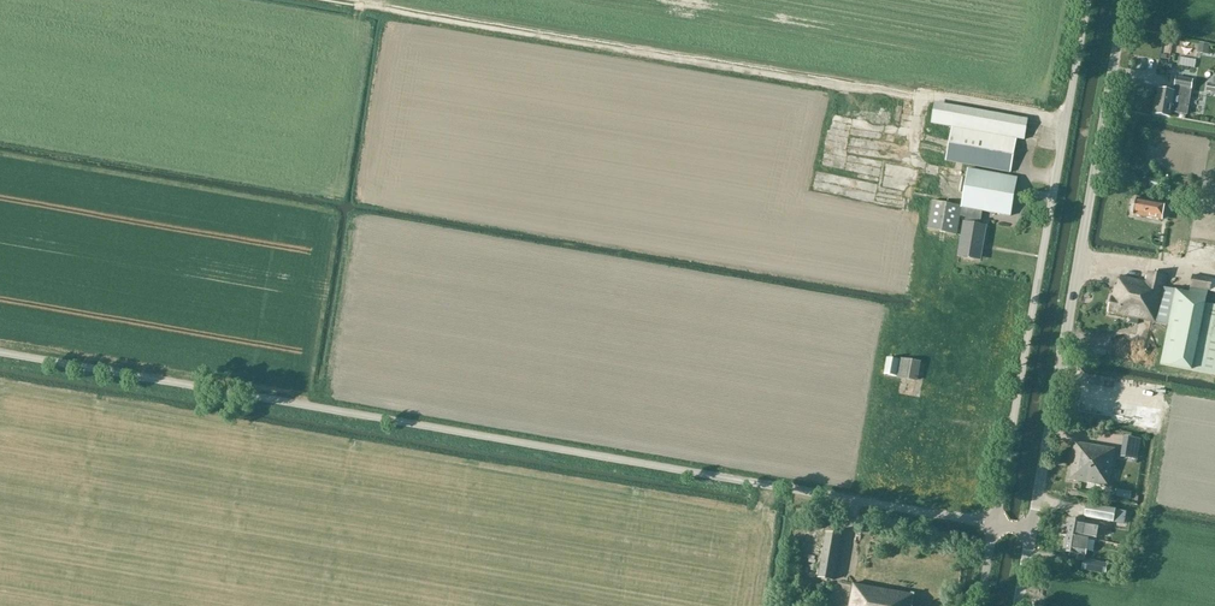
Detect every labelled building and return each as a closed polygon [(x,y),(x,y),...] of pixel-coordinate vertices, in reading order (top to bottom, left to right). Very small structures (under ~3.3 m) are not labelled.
[(1196,47),(1198,47),(1198,51),(1209,53),(1211,44),(1197,41),(1196,47)] [(1205,55),(1191,52),(1189,61),(1203,64),(1205,55)] [(1170,116),(1171,112),(1187,115),(1190,96),(1191,96),(1192,89),(1191,88),(1192,81),(1176,78),(1174,92),(1161,90),(1157,114),(1170,116)] [(1207,83),(1206,91),(1214,93),(1214,84),(1207,83)] [(1024,140),(1026,128),(1027,119),(935,103),(932,124),(952,127),(945,161),(1011,173),(1017,139),(1024,140)] [(1011,216),(1014,197),(1017,178),(969,169),(962,207),(933,201),(928,230),(956,235),(960,216),(966,217),(965,222),(964,222),(958,257),(980,260),(986,226),(980,225),(982,211),(1011,216)] [(1160,190),(1162,181),(1150,179),(1149,188),(1160,190)] [(1164,185),(1163,192),(1170,194),(1171,186),(1164,185)] [(1168,221),(1170,205),(1136,199),(1133,216),(1168,221)] [(1165,289),(1167,276),(1148,273),(1146,281),(1120,277),(1118,287),(1115,286),(1113,297),(1111,297),(1109,313),(1169,325),(1161,364),(1191,370),(1214,375),(1214,306),(1204,304),(1205,297),(1208,291),(1209,291),(1209,292),(1214,293),(1214,281),(1212,280),(1193,276),(1190,288),(1187,293),(1176,290),(1165,289)] [(1106,356),(1107,349),(1090,347),(1089,354),(1106,356)] [(887,358),(884,375),(887,376),(890,376),(897,377),(900,360),(894,359),(889,358),(887,358)] [(1108,487),(1114,450),(1074,443),(1068,480),(1108,487)] [(1113,522),(1115,510),(1086,505),(1084,517),(1113,522)] [(1099,524),(1076,521),(1069,519),(1067,536),(1080,538),(1088,539),(1096,540),(1099,524)] [(826,534),(818,577),(834,580),(841,536),(826,534)] [(1088,540),(1088,539),(1080,538),(1067,536),(1064,552),(1069,553),(1069,557),(1077,558),(1076,560),(1084,561),(1082,571),(1105,575),(1107,564),(1084,560),(1085,555),(1086,550),(1094,552),(1095,541),(1088,540)] [(913,596),(914,596),(914,595),(911,594),(852,585),(849,605),(911,605),(913,596)]
